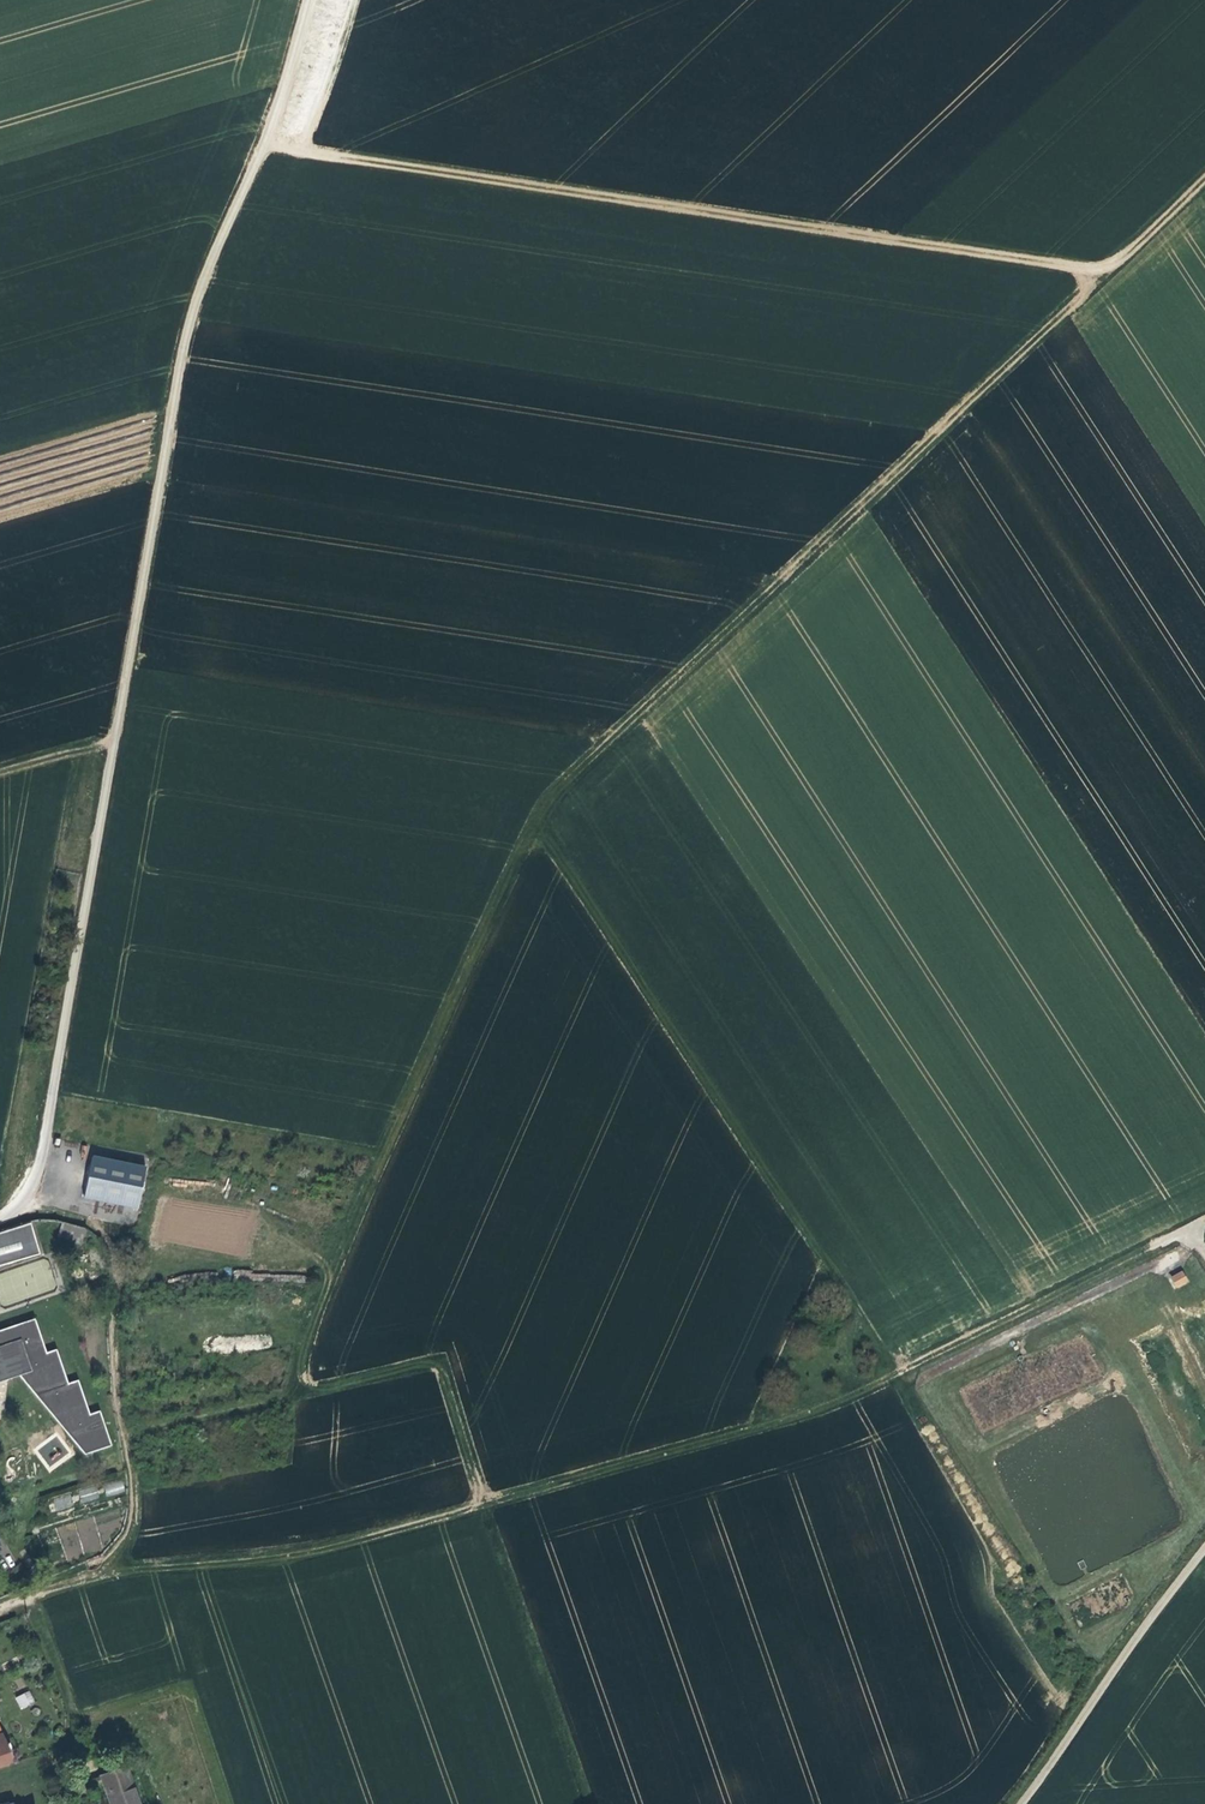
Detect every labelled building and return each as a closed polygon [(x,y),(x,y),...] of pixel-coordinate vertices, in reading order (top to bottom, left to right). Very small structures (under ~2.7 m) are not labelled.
[(88,1156),(80,1198),(135,1208),(142,1167),(88,1156)] [(63,1221),(57,1238),(81,1246),(87,1229),(63,1221)] [(40,1255),(31,1224),(0,1233),(0,1266),(40,1255)] [(1183,1269),(1169,1276),(1175,1288),(1189,1282),(1183,1269)] [(36,1315),(0,1327),(0,1374),(23,1366),(84,1450),(110,1442),(99,1407),(90,1410),(78,1377),(68,1380),(57,1346),(47,1349),(36,1315)] [(106,1497),(126,1492),(123,1481),(103,1485),(106,1497)] [(80,1502),(98,1500),(96,1487),(79,1490),(80,1502)] [(54,1498),(55,1510),(72,1508),(70,1496),(54,1498)] [(14,1697),(20,1709),(35,1702),(29,1690),(14,1697)] [(127,1782),(124,1772),(98,1781),(106,1803),(130,1803),(123,1784),(127,1782)] [(127,1782),(123,1784),(130,1803),(135,1803),(127,1782)]
